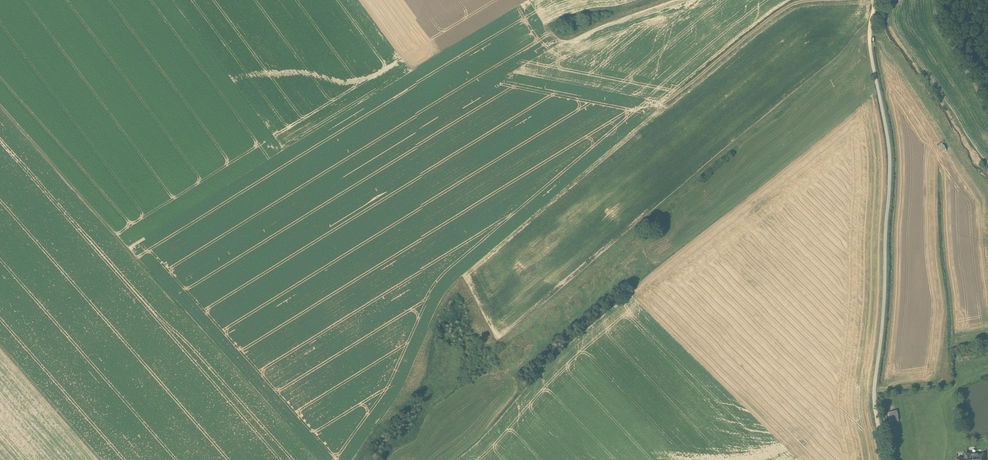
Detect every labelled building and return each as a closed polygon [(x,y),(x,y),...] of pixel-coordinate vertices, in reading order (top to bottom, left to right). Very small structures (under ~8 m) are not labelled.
[(899,411),(890,412),(891,423),(900,423),(899,411)]
